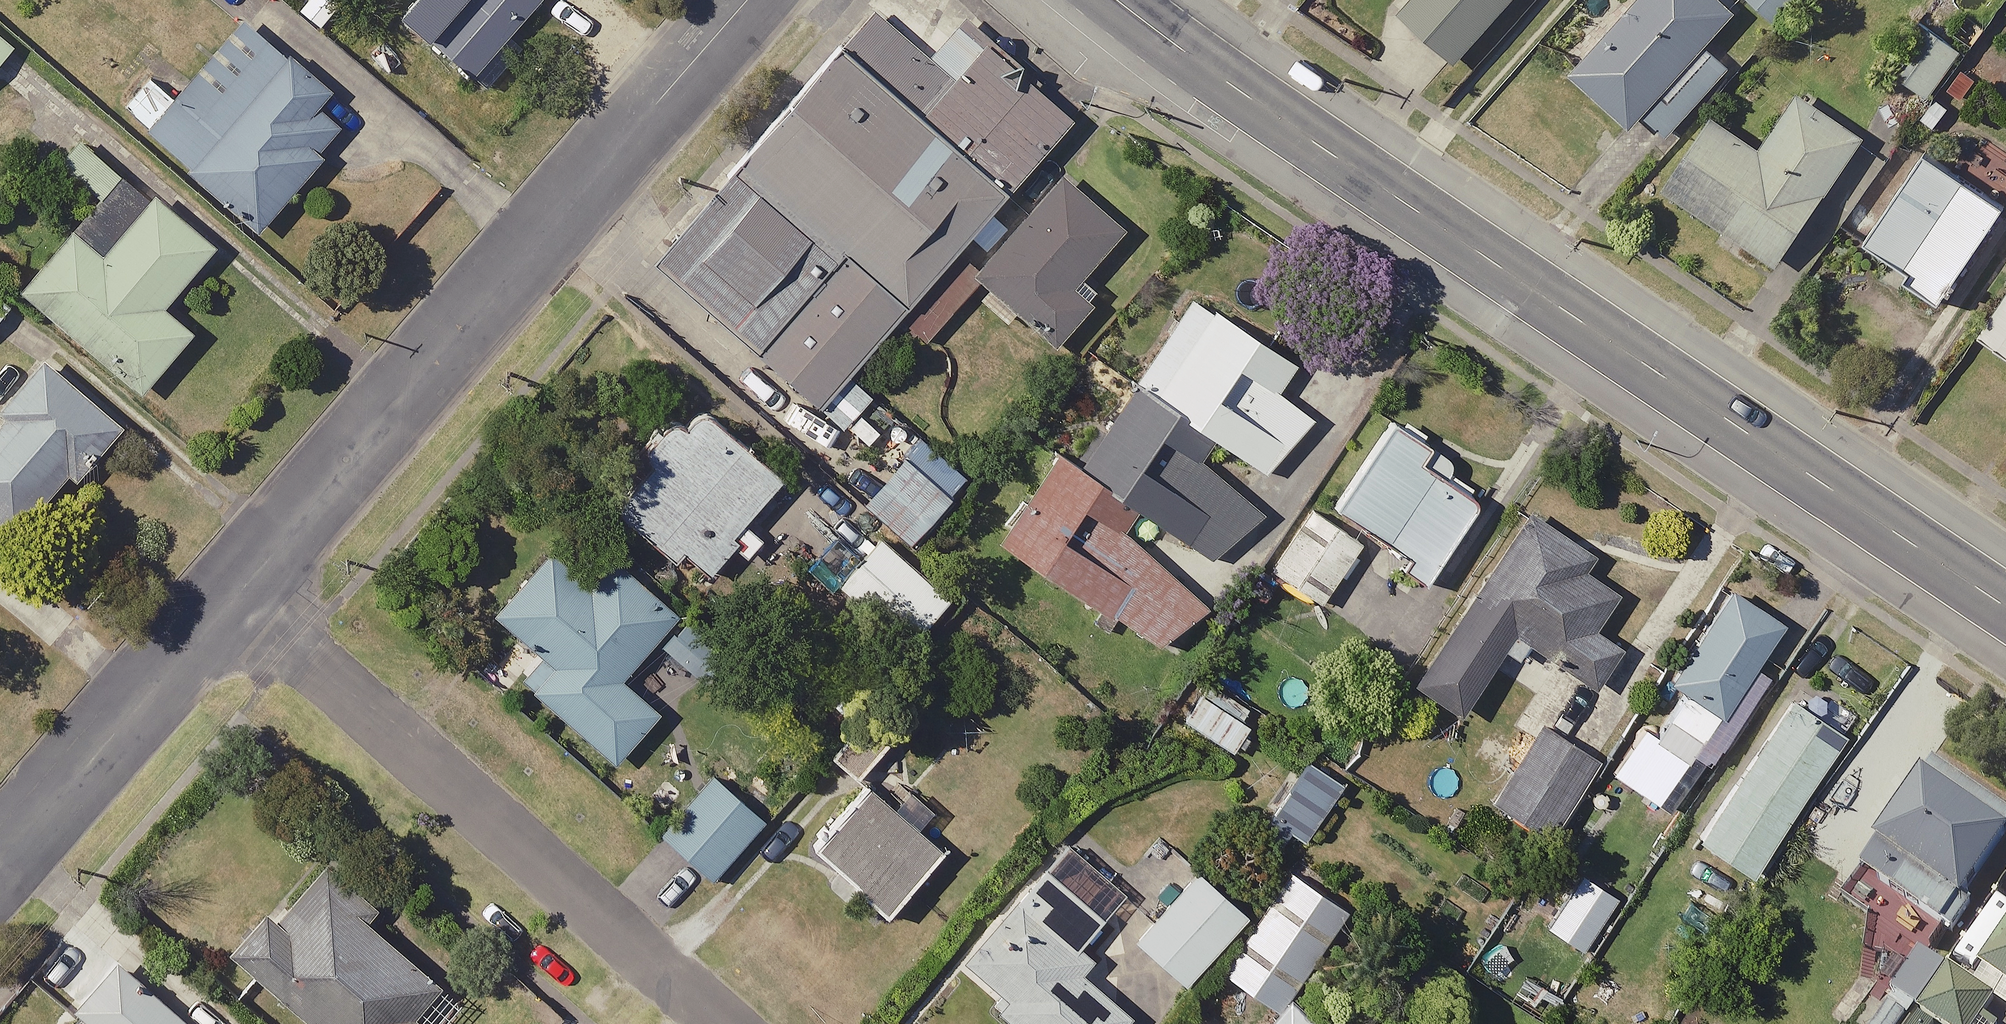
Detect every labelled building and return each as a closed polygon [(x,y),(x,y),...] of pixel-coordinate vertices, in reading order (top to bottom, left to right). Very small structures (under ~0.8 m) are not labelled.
[(409,20),(479,80),(548,0),(427,0),(409,20)] [(1462,66),(1521,0),(1419,0),(1405,16),(1462,66)] [(1727,0),(1647,0),(1576,78),(1638,134),(1744,15),(1727,0)] [(1782,26),(1804,0),(1751,0),(1782,26)] [(935,61),(878,12),(844,53),(1013,198),(1087,112),(973,18),(935,61)] [(340,92),(248,13),(175,96),(145,130),(264,234),(328,160),(322,156),(345,129),(324,111),(340,92)] [(1991,31),(1973,19),(1961,38),(1978,49),(1991,31)] [(1898,76),(1935,101),(1968,53),(1931,28),(1898,76)] [(0,32),(0,69),(19,47),(0,32)] [(1013,198),(844,53),(746,166),(913,311),(1013,198)] [(145,130),(175,96),(152,76),(122,109),(145,130)] [(1719,120),(1670,193),(1786,270),(1873,141),(1805,95),(1767,152),(1719,120)] [(126,178),(85,142),(65,164),(106,200),(126,178)] [(1931,158),(1871,247),(1919,279),(1913,288),(1950,313),(2005,229),(2005,208),(1931,158)] [(913,311),(746,166),(659,266),(825,411),(913,311)] [(1131,231),(1068,176),(978,278),(1061,351),(1100,308),(1079,290),(1131,231)] [(224,251),(159,197),(109,257),(80,233),(27,295),(149,396),(201,332),(174,310),(224,251)] [(17,306),(0,292),(0,326),(17,306)] [(1198,300),(1141,386),(1223,442),(1272,476),(1320,422),(1284,392),(1300,367),(1198,300)] [(1987,341),(2005,354),(2005,313),(1987,341)] [(51,358),(2,414),(9,421),(0,431),(0,520),(22,540),(75,479),(81,485),(131,429),(51,358)] [(1223,442),(1141,386),(1086,469),(1147,513),(1217,561),(1270,516),(1209,463),(1223,442)] [(683,565),(691,555),(716,577),(794,486),(698,405),(613,505),(683,565)] [(1393,422),(1336,508),(1418,562),(1411,574),(1435,590),(1490,508),(1427,467),(1438,451),(1393,422)] [(1147,513),(1086,469),(1065,456),(1006,546),(1172,652),(1217,611),(1133,534),(1147,513)] [(913,457),(869,506),(917,548),(961,498),(913,457)] [(1276,574),(1327,607),(1367,546),(1316,513),(1276,574)] [(1601,558),(1535,515),(1423,687),(1471,718),(1523,639),(1604,691),(1630,651),(1603,633),(1628,595),(1592,572),(1601,558)] [(559,671),(540,693),(622,764),(666,715),(629,683),(686,618),(580,525),(499,618),(559,671)] [(885,539),(846,585),(919,648),(959,603),(885,539)] [(1791,629),(1739,594),(1676,687),(1692,698),(1726,723),(1791,629)] [(1207,696),(1190,722),(1239,754),(1256,729),(1207,696)] [(1666,810),(1726,723),(1692,698),(1664,739),(1652,730),(1619,777),(1666,810)] [(1850,739),(1793,702),(1703,838),(1760,876),(1850,739)] [(1554,841),(1604,762),(1545,726),(1495,805),(1554,841)] [(1348,787),(1315,765),(1268,834),(1288,848),(1296,835),(1310,844),(1348,787)] [(770,821),(718,776),(666,836),(718,881),(770,821)] [(1928,779),(1880,848),(1968,908),(2005,852),(2005,831),(1928,779)] [(865,784),(812,845),(890,911),(943,850),(865,784)] [(335,861),(283,923),(270,912),(233,955),(315,1023),(428,1023),(421,1018),(448,986),(374,924),(389,906),(335,861)] [(964,964),(1012,1007),(1006,1014),(1017,1023),(1138,1023),(1142,1019),(1090,973),(1100,961),(1088,950),(1114,921),(1051,866),(964,964)] [(1254,919),(1202,871),(1138,943),(1190,990),(1254,919)] [(1228,977),(1284,1015),(1354,914),(1297,875),(1228,977)] [(1621,900),(1585,877),(1551,929),(1587,953),(1621,900)] [(1987,972),(2005,985),(2005,945),(1987,972)] [(1896,993),(1922,1010),(1948,970),(1923,953),(1896,993)] [(124,963),(81,1011),(96,1023),(193,1023),(124,963)] [(1925,1017),(1937,1023),(1987,1023),(2001,1003),(1955,972),(1925,1017)] [(1296,1001),(1284,1015),(1277,1023),(1324,1023),(1296,1001)]
